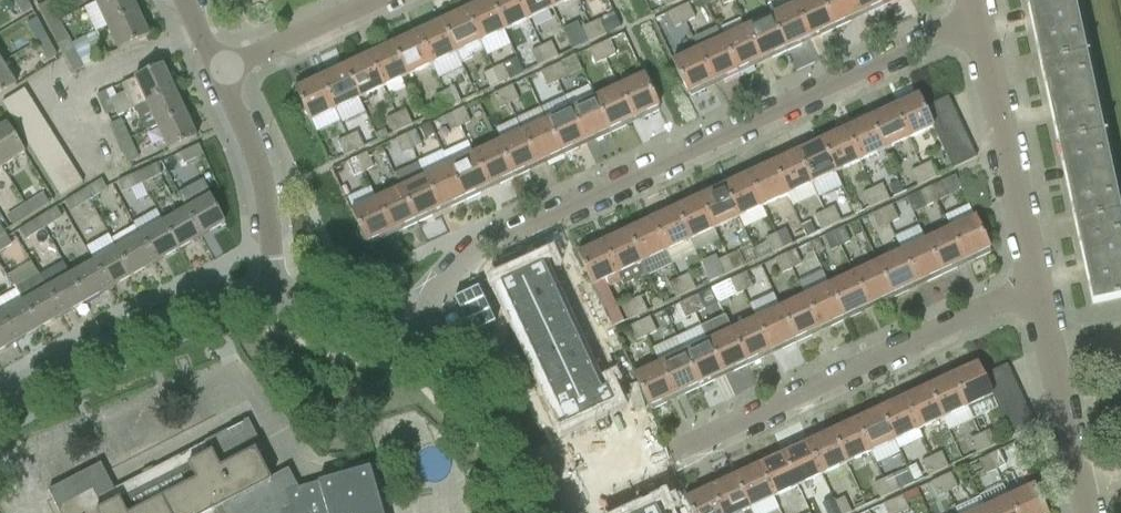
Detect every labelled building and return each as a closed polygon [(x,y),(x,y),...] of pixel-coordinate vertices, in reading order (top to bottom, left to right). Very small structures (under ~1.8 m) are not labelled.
[(22,15),(30,10),(25,0),(14,0),(22,15)] [(106,28),(136,14),(130,0),(103,0),(95,4),(106,28)] [(465,11),(480,44),(505,33),(489,0),(480,0),(472,4),(474,8),(465,11)] [(505,33),(529,21),(519,0),(489,0),(505,33)] [(529,21),(553,10),(548,0),(519,0),(529,21)] [(553,10),(575,0),(548,0),(553,10)] [(794,5),(809,37),(817,33),(819,37),(835,30),(821,0),(804,0),(794,5)] [(835,30),(851,22),(849,19),(857,15),(850,0),(821,0),(835,30)] [(857,15),(865,11),(867,15),(883,8),(879,0),(850,0),(857,15)] [(1041,67),(1089,56),(1089,55),(1082,57),(1069,0),(1026,0),(1041,67)] [(47,4),(38,9),(48,27),(57,22),(47,4)] [(106,28),(95,4),(84,9),(95,33),(106,28)] [(688,5),(678,9),(685,24),(694,19),(688,5)] [(794,5),(769,16),(786,52),(802,45),(800,41),(809,37),(794,5)] [(685,24),(678,9),(668,13),(675,28),(685,24)] [(455,11),(439,19),(456,55),(461,64),(472,59),(470,55),(483,49),(480,44),(465,11),(457,15),(455,11)] [(136,14),(106,28),(117,53),(148,39),(136,14)] [(769,16),(745,27),(760,60),(769,56),(770,59),(786,52),(769,16)] [(425,30),(417,34),(432,66),(456,55),(439,19),(424,26),(425,30)] [(26,26),(36,43),(45,38),(36,20),(26,26)] [(599,20),(589,25),(596,39),(605,35),(599,20)] [(57,22),(48,27),(58,47),(68,42),(57,22)] [(596,39),(589,25),(579,29),(585,44),(596,39)] [(745,27),(721,39),(738,75),(754,67),(752,64),(760,60),(745,27)] [(72,49),(83,69),(97,62),(91,51),(102,46),(95,33),(70,46),(72,49)] [(407,34),(391,41),(408,78),(432,66),(417,34),(409,38),(407,34)] [(45,38),(36,43),(46,63),(56,57),(45,38)] [(721,39),(697,50),(712,82),(720,79),(722,82),(738,75),(721,39)] [(377,52),(369,56),(384,89),(408,78),(391,41),(375,49),(377,52)] [(58,47),(61,51),(70,46),(68,42),(58,47)] [(608,42),(599,46),(606,61),(615,56),(608,42)] [(551,43),(541,47),(547,62),(557,57),(551,43)] [(72,49),(70,46),(61,51),(63,55),(72,49)] [(606,61),(599,46),(589,51),(595,66),(606,61)] [(547,62),(541,47),(531,52),(537,66),(547,62)] [(72,49),(63,55),(65,58),(73,74),(83,69),(72,49)] [(712,82),(697,50),(672,61),(688,95),(689,94),(690,97),(706,90),(704,86),(712,82)] [(359,56),(343,64),(360,100),(384,89),(369,56),(361,60),(359,56)] [(1041,67),(1058,146),(1106,135),(1099,136),(1082,58),(1089,57),(1089,56),(1041,67)] [(328,75),(320,79),(336,112),(341,123),(365,112),(360,100),(343,64),(327,71),(328,75)] [(561,64),(551,69),(557,83),(568,79),(561,64)] [(0,65),(0,97),(15,88),(0,65)] [(502,65),(492,70),(499,84),(509,80),(502,65)] [(134,80),(145,104),(172,92),(161,67),(134,80)] [(557,83),(551,69),(541,73),(548,88),(557,83)] [(499,84),(492,70),(482,74),(489,89),(499,84)] [(642,75),(617,86),(633,119),(641,115),(643,120),(658,113),(657,109),(658,108),(642,75)] [(336,112),(320,79),(312,83),(310,79),(295,86),(296,89),(295,89),(311,123),(336,112)] [(512,86),(502,91),(509,106),(519,101),(512,86)] [(617,86),(593,97),(611,134),(627,127),(625,123),(633,119),(617,86)] [(454,88),(444,92),(451,107),(461,102),(454,88)] [(1,104),(8,114),(31,100),(24,90),(1,104)] [(509,106),(502,91),(492,96),(499,110),(509,106)] [(96,97),(105,117),(116,112),(106,92),(96,97)] [(145,104),(134,109),(145,133),(156,128),(183,116),(172,92),(145,104)] [(451,107),(444,92),(434,97),(441,111),(451,107)] [(901,104),(893,108),(908,140),(933,129),(929,121),(924,109),(918,96),(916,97),(915,93),(900,100),(901,104)] [(593,97),(569,108),(584,142),(593,138),(595,142),(611,134),(593,97)] [(948,98),(924,109),(929,121),(954,110),(948,98)] [(8,114),(14,125),(37,111),(31,100),(8,114)] [(569,108),(545,120),(562,157),(578,150),(576,145),(584,142),(569,108)] [(883,108),(867,116),(884,152),(908,140),(893,108),(885,112),(883,108)] [(463,109),(454,114),(460,128),(470,124),(463,109)] [(539,109),(517,119),(522,130),(521,131),(536,164),(544,160),(547,164),(562,157),(545,120),(544,120),(539,109)] [(406,110),(396,115),(402,130),(412,125),(406,110)] [(959,122),(954,110),(929,121),(933,129),(935,134),(959,122)] [(14,125),(21,135),(43,121),(37,111),(14,125)] [(460,128),(454,114),(443,118),(450,133),(460,128)] [(402,130),(396,115),(386,119),(392,134),(402,130)] [(183,116),(156,128),(167,153),(194,140),(183,116)] [(853,127),(845,131),(859,163),(884,152),(867,116),(851,123),(853,127)] [(21,135),(27,146),(50,132),(43,121),(21,135)] [(110,127),(119,145),(129,141),(120,122),(110,127)] [(965,135),(959,122),(935,134),(941,146),(965,135)] [(0,130),(0,166),(1,168),(24,154),(7,126),(0,130)] [(415,131),(405,136),(412,151),(422,146),(415,131)] [(521,131),(496,142),(514,180),(530,172),(528,168),(536,164),(521,131)] [(835,131),(819,138),(835,174),(859,163),(845,131),(837,135),(835,131)] [(27,146),(33,156),(56,142),(50,132),(27,146)] [(357,133),(347,138),(354,152),(364,148),(357,133)] [(971,147),(965,135),(941,146),(946,158),(971,147)] [(1058,146),(1075,225),(1120,215),(1120,214),(1116,215),(1099,137),(1102,137),(1106,136),(1106,135),(1058,146)] [(412,151),(405,136),(395,141),(402,155),(412,151)] [(354,152),(347,138),(337,142),(344,157),(354,152)] [(805,150),(796,154),(811,185),(818,199),(842,188),(835,174),(819,138),(803,146),(805,150)] [(129,141),(119,145),(128,165),(138,160),(129,141)] [(33,156),(40,166),(63,152),(56,142),(33,156)] [(496,142),(472,154),(488,187),(496,183),(498,187),(514,180),(496,142)] [(179,155),(184,166),(204,157),(199,146),(179,155)] [(976,159),(971,147),(946,158),(952,170),(976,159)] [(40,166),(46,177),(69,163),(63,152),(40,166)] [(442,152),(418,163),(424,176),(439,209),(447,205),(449,210),(465,202),(448,165),(442,152)] [(367,153),(357,158),(364,173),(374,168),(367,153)] [(786,153),(770,161),(787,197),(811,185),(796,154),(788,157),(786,153)] [(472,154),(448,165),(465,202),(481,195),(480,191),(488,187),(472,154)] [(364,173),(357,158),(347,162),(354,177),(364,173)] [(756,172),(748,176),(763,208),(787,197),(770,161),(755,168),(756,172)] [(46,177),(53,187),(75,173),(69,163),(46,177)] [(930,163),(920,167),(921,169),(927,182),(936,177),(931,164),(930,163)] [(156,165),(137,175),(141,185),(161,176),(156,165)] [(920,167),(911,172),(911,173),(917,186),(927,182),(921,169),(920,167)] [(75,173),(53,187),(59,198),(82,184),(75,173)] [(141,185),(137,175),(118,184),(122,194),(141,185)] [(424,176),(400,187),(417,224),(433,217),(431,213),(439,209),(424,176)] [(738,176),(722,183),(738,219),(763,208),(748,176),(740,180),(738,176)] [(940,183),(930,188),(937,202),(945,198),(946,198),(961,191),(955,177),(940,183)] [(101,180),(83,191),(89,200),(106,190),(101,180)] [(898,180),(889,185),(894,197),(903,192),(898,180)] [(202,183),(178,196),(187,211),(202,238),(225,224),(210,198),(202,183)] [(707,194),(699,198),(714,230),(738,219),(722,183),(706,191),(707,194)] [(815,195),(811,185),(787,197),(791,206),(815,195)] [(882,185),(872,190),(873,191),(879,204),(888,200),(882,187),(882,185)] [(400,187),(376,198),(391,232),(400,228),(401,232),(417,224),(400,187)] [(927,207),(937,202),(930,188),(920,192),(927,207)] [(872,190),(862,194),(863,195),(869,209),(879,204),(873,191),(872,190)] [(89,200),(83,191),(64,202),(70,212),(89,200)] [(927,207),(920,192),(907,198),(914,212),(927,207)] [(42,194),(24,205),(30,215),(49,204),(42,194)] [(391,232),(376,198),(351,210),(366,244),(368,243),(370,247),(385,240),(383,236),(391,232)] [(689,198),(673,206),(690,242),(695,253),(719,241),(714,230),(699,198),(690,202),(689,198)] [(946,223),(949,230),(974,218),(968,204),(943,216),(946,223)] [(659,217),(651,221),(666,253),(690,242),(673,206),(657,213),(659,217)] [(888,225),(898,220),(892,206),(882,211),(888,225)] [(31,217),(25,207),(7,218),(13,228),(31,217)] [(833,208),(824,212),(824,213),(830,226),(839,222),(834,209),(833,208)] [(55,210),(38,219),(44,229),(61,219),(55,210)] [(187,211),(164,225),(178,251),(202,238),(187,211)] [(879,229),(888,225),(882,211),(872,215),(879,229)] [(824,212),(814,217),(814,218),(820,231),(830,226),(824,213),(824,212)] [(157,213),(134,226),(140,238),(155,264),(178,251),(164,225),(157,213)] [(1075,225),(1093,306),(1120,300),(1120,242),(1116,217),(1120,216),(1120,215),(1075,225)] [(974,218),(949,230),(964,262),(972,258),(974,261),(990,254),(988,252),(990,251),(974,218)] [(44,229),(38,219),(18,231),(24,241),(44,229)] [(640,221),(625,228),(641,264),(646,274),(648,277),(672,266),(671,264),(666,253),(651,221),(642,225),(640,221)] [(801,225),(806,236),(816,232),(811,221),(801,225)] [(946,223),(936,227),(940,234),(949,230),(946,223)] [(919,227),(894,238),(901,252),(916,284),(924,280),(926,284),(942,276),(925,241),(919,227)] [(610,239),(602,243),(617,275),(620,281),(622,285),(646,274),(641,264),(625,228),(609,236),(610,239)] [(840,247),(850,243),(843,229),(834,233),(840,247)] [(940,234),(925,241),(942,276),(958,269),(956,265),(964,262),(949,230),(940,234)] [(785,231),(775,235),(776,236),(782,249),(791,244),(785,232),(785,231)] [(830,252),(840,247),(834,233),(824,238),(830,252)] [(775,235),(766,240),(772,253),(782,249),(776,236),(775,235)] [(0,239),(0,253),(11,246),(6,238),(5,236),(0,239)] [(87,251),(94,264),(117,251),(110,237),(87,251)] [(140,238),(117,251),(132,277),(155,264),(140,238)] [(757,260),(772,253),(766,240),(751,247),(757,260)] [(695,253),(690,242),(666,253),(671,264),(695,253)] [(577,254),(589,281),(592,287),(593,287),(605,281),(617,275),(602,243),(594,247),(592,243),(577,250),(578,253),(577,254)] [(117,251),(94,264),(109,290),(132,277),(117,251)] [(792,270),(801,265),(795,251),(785,255),(792,270)] [(901,252),(877,263),(893,299),(909,291),(908,288),(916,284),(901,252)] [(733,271),(743,267),(736,253),(727,258),(733,271)] [(782,274),(792,270),(785,255),(775,260),(782,274)] [(712,259),(701,264),(709,282),(723,276),(717,262),(715,257),(714,258),(712,259)] [(723,276),(733,271),(727,258),(717,262),(723,276)] [(8,273),(16,288),(39,275),(31,260),(8,273)] [(63,263),(40,276),(48,290),(62,316),(86,303),(71,277),(63,263)] [(877,263),(853,275),(867,306),(876,302),(877,306),(893,299),(877,263)] [(94,264),(71,277),(86,303),(109,290),(94,264)] [(541,267),(499,286),(565,427),(613,405),(606,390),(600,393),(541,267)] [(743,292),(753,288),(746,273),(736,278),(743,292)] [(798,284),(804,297),(828,286),(822,273),(798,284)] [(39,275),(16,288),(17,290),(39,329),(62,316),(48,290),(39,275)] [(617,275),(605,281),(608,287),(620,281),(617,275)] [(688,275),(678,280),(679,281),(685,294),(694,290),(688,277),(688,275)] [(853,275),(828,286),(845,321),(861,314),(859,310),(867,306),(853,275)] [(733,297),(743,292),(736,278),(727,282),(733,297)] [(678,280),(668,284),(669,285),(675,298),(685,294),(679,281),(678,280)] [(608,287),(605,281),(593,287),(612,327),(624,321),(608,287)] [(712,289),(719,303),(733,297),(727,282),(712,289)] [(828,286),(804,297),(819,329),(828,325),(829,329),(845,321),(828,286)] [(719,303),(712,289),(698,296),(704,310),(719,303)] [(0,299),(0,314),(1,316),(16,342),(39,329),(17,290),(0,299)] [(698,296),(688,300),(695,315),(704,310),(698,296)] [(750,308),(756,320),(780,308),(774,296),(750,308)] [(637,317),(647,313),(640,297),(630,302),(637,317)] [(804,297),(780,308),(797,344),(813,336),(811,333),(819,329),(804,297)] [(695,315),(688,300),(678,305),(685,319),(695,315)] [(627,322),(637,317),(630,302),(620,306),(627,322)] [(780,308),(756,320),(771,352),(779,348),(781,351),(797,344),(780,308)] [(16,342),(1,316),(0,314),(0,351),(16,342)] [(725,316),(701,328),(707,342),(722,374),(730,370),(732,374),(748,367),(732,331),(725,316)] [(646,337),(656,332),(649,318),(640,323),(646,337)] [(756,320),(732,331),(748,367),(765,359),(763,355),(771,352),(756,320)] [(637,341),(646,337),(640,323),(630,327),(637,341)] [(700,326),(675,337),(683,353),(707,342),(701,328),(700,326)] [(651,348),(659,365),(683,353),(675,337),(651,348)] [(707,342),(683,353),(700,389),(716,381),(714,378),(722,374),(707,342)] [(683,353),(659,365),(674,397),(682,393),(684,396),(700,389),(683,353)] [(960,372),(951,376),(967,409),(992,397),(988,389),(982,377),(976,364),(975,364),(973,362),(958,369),(960,372)] [(634,376),(637,382),(650,409),(651,409),(652,411),(668,404),(666,400),(674,397),(659,365),(635,376),(634,376)] [(1012,377),(1007,365),(982,377),(988,389),(1012,377)] [(942,377),(926,384),(943,420),(967,409),(951,376),(943,380),(942,377)] [(994,401),(1018,390),(1012,377),(988,389),(992,397),(994,401)] [(912,395),(903,399),(918,432),(943,420),(926,384),(910,391),(912,395)] [(997,409),(999,413),(1024,402),(1018,390),(994,401),(997,409)] [(994,401),(992,397),(967,409),(972,420),(997,409),(994,401)] [(893,399),(877,407),(894,443),(918,432),(903,399),(895,403),(893,399)] [(1005,425),(1029,414),(1024,402),(999,413),(1005,425)] [(863,417),(855,421),(870,454),(871,454),(876,464),(899,453),(897,449),(894,443),(877,407),(862,414),(863,417)] [(948,431),(972,420),(967,409),(943,420),(948,431)] [(1035,426),(1029,414),(1005,425),(1011,438),(1035,426)] [(214,511),(214,510),(234,500),(235,502),(236,501),(235,499),(269,481),(270,483),(272,482),(271,482),(258,455),(265,451),(249,420),(206,443),(206,444),(114,492),(100,465),(48,491),(57,510),(58,510),(60,512),(210,512),(212,512),(213,512),(214,512),(215,512),(214,511)] [(845,421),(829,429),(846,466),(870,454),(855,421),(847,425),(845,421)] [(815,440),(807,444),(822,477),(846,466),(829,429),(813,436),(815,440)] [(989,431),(979,436),(986,450),(996,445),(989,431)] [(918,432),(894,443),(897,449),(921,438),(918,432)] [(986,450),(979,436),(969,440),(976,455),(986,450)] [(797,444),(781,451),(798,488),(822,477),(807,444),(799,447),(797,444)] [(767,462),(758,466),(774,499),(798,488),(781,451),(765,459),(767,462)] [(999,452),(989,456),(995,471),(1005,466),(999,452)] [(941,454),(931,458),(937,472),(947,468),(941,454)] [(989,456),(979,461),(986,475),(995,471),(989,456)] [(931,458),(921,463),(928,477),(937,472),(931,458)] [(749,466),(733,474),(750,511),(774,499),(758,466),(750,470),(749,466)] [(916,467),(907,471),(913,483),(921,480),(916,467)] [(370,469),(287,493),(286,493),(291,511),(284,512),(382,512),(370,469)] [(907,471),(897,476),(903,488),(913,483),(907,471)] [(710,489),(721,512),(744,512),(750,511),(733,474),(717,481),(719,485),(710,489)] [(950,474),(940,479),(947,493),(957,488),(950,474)] [(892,476),(882,481),(883,481),(889,495),(899,490),(893,476),(892,476)] [(291,511),(286,493),(287,493),(280,477),(271,482),(272,482),(270,483),(269,481),(235,499),(236,501),(235,502),(234,500),(214,510),(214,511),(224,506),(228,512),(284,512),(291,511)] [(940,479),(931,483),(931,484),(937,497),(947,493),(940,479)] [(882,481),(873,485),(879,499),(889,495),(883,481),(882,481)] [(984,509),(1008,497),(1002,484),(978,495),(978,497),(984,509)] [(1008,497),(1015,512),(1045,512),(1033,486),(1008,497)] [(685,500),(691,512),(721,512),(710,489),(702,493),(700,489),(685,496),(686,499),(685,500)] [(916,490),(902,496),(905,503),(919,496),(916,490)] [(892,501),(892,502),(898,512),(904,512),(909,511),(905,503),(902,497),(902,496),(892,501)] [(956,512),(974,512),(984,509),(978,497),(954,507),(956,512)] [(984,509),(986,512),(1015,512),(1008,497),(984,509)] [(751,512),(769,512),(778,509),(774,499),(750,511),(751,512)] [(834,503),(839,512),(850,512),(851,512),(844,499),(834,503)] [(823,504),(825,508),(827,512),(839,512),(834,503),(833,500),(823,504)] [(883,506),(886,512),(898,512),(892,502),(892,501),(883,506)]
